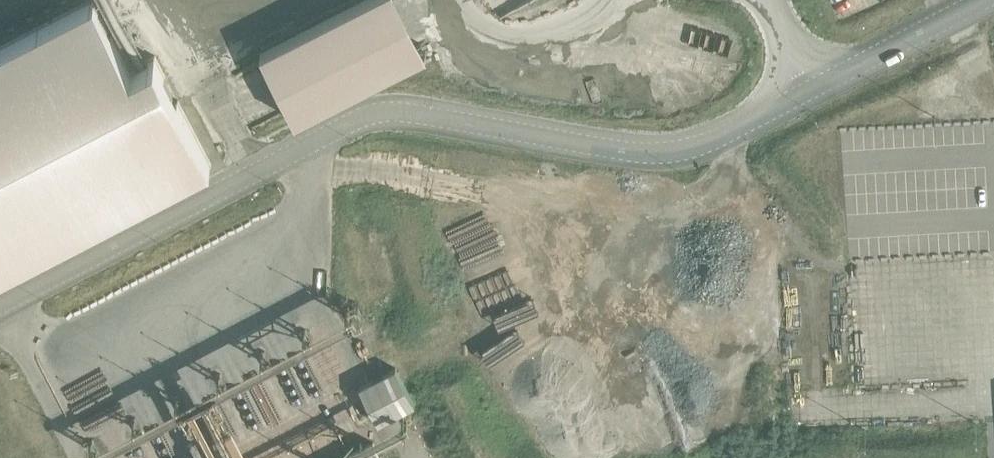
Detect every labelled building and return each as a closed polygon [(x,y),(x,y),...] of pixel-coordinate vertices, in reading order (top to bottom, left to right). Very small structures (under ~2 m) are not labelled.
[(0,45),(0,274),(211,164),(154,55),(130,67),(95,0),(87,0),(83,2),(0,45)] [(256,52),(261,61),(283,104),(293,123),(402,67),(429,53),(401,0),(358,0),(280,40),(256,52)] [(373,379),(358,387),(377,424),(381,422),(407,408),(414,404),(401,381),(394,368),(389,371),(373,379)] [(342,457),(381,457),(372,442),(342,457)]
